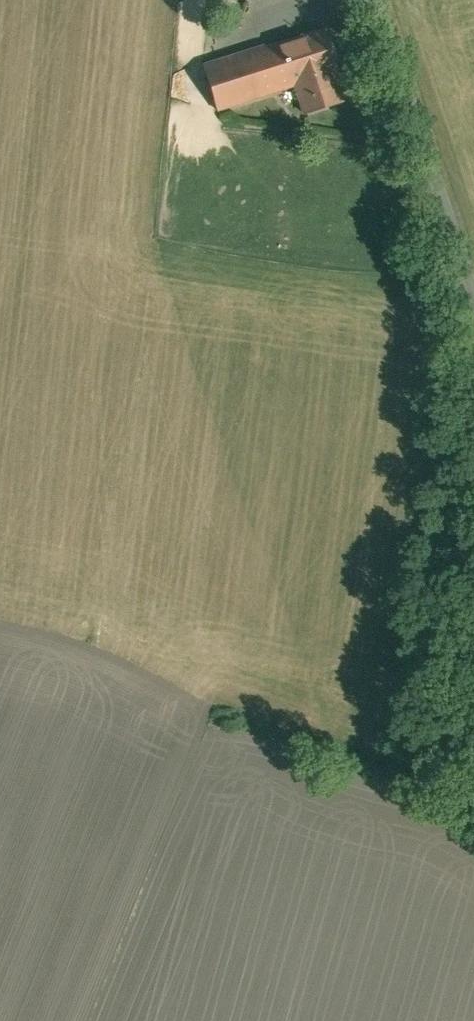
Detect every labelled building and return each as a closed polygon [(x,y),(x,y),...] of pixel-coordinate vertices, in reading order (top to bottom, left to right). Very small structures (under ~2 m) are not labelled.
[(328,29),(207,66),(221,111),(297,88),(306,116),(337,107),(328,78),(342,74),(328,29)]
